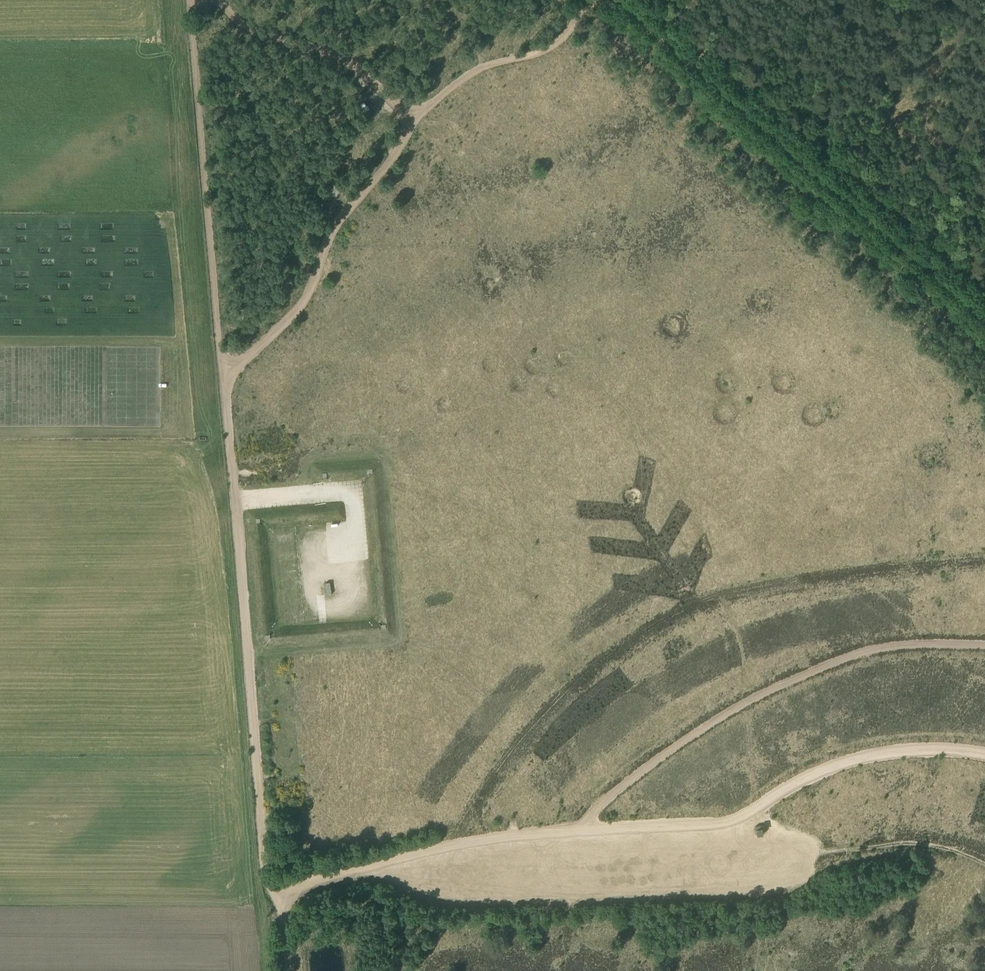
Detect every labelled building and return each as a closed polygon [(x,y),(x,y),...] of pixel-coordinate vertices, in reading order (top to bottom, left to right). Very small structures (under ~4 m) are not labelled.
[(369,107),(363,101),(357,106),(363,112),(369,107)]
